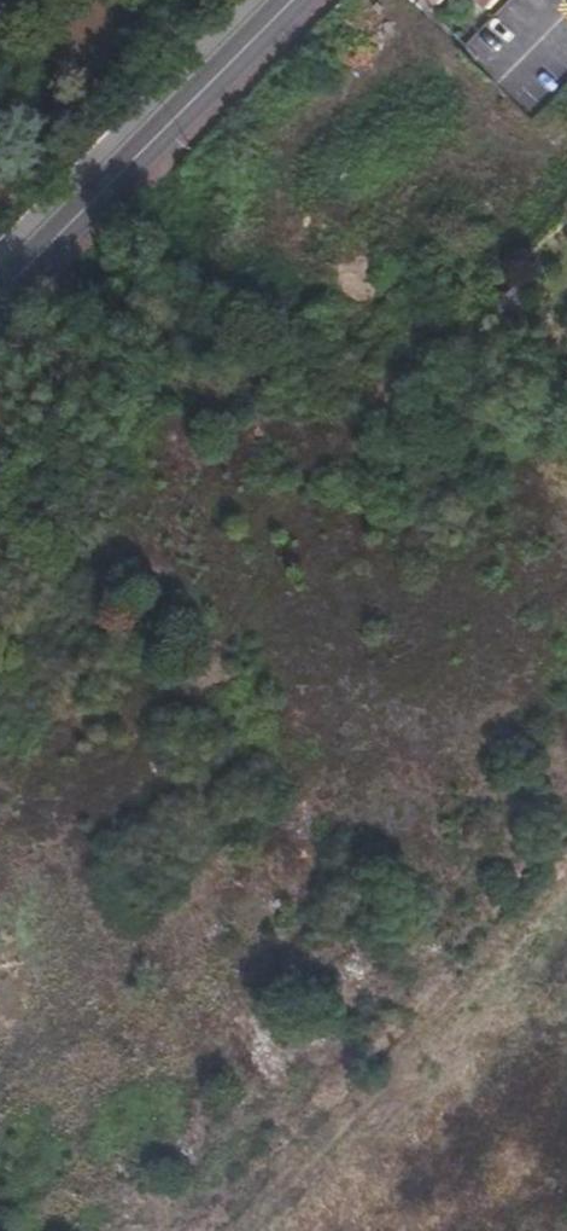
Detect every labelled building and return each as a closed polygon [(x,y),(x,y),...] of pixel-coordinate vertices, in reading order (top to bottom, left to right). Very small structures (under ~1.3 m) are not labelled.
[(432,11),(443,0),(420,0),(432,11)] [(566,11),(566,9),(558,0),(511,0),(466,47),(501,80),(566,11)]
